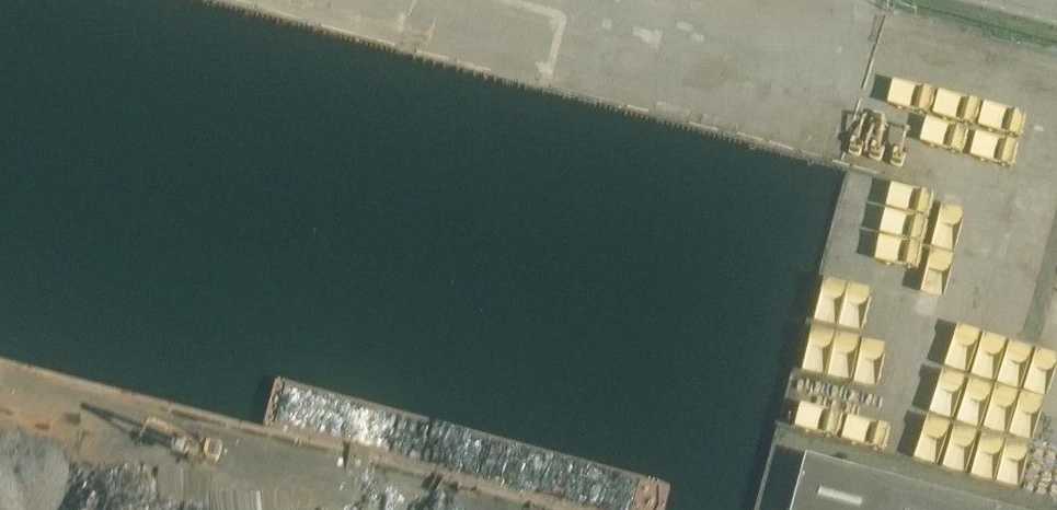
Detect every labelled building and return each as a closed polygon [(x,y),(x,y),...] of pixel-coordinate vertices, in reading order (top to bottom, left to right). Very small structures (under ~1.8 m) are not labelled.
[(972,81),(969,102),(999,106),(1001,84),(972,81)] [(834,376),(829,425),(853,427),(853,433),(879,435),(884,380),(834,376)] [(890,483),(806,461),(793,509),(989,509),(890,483)]
